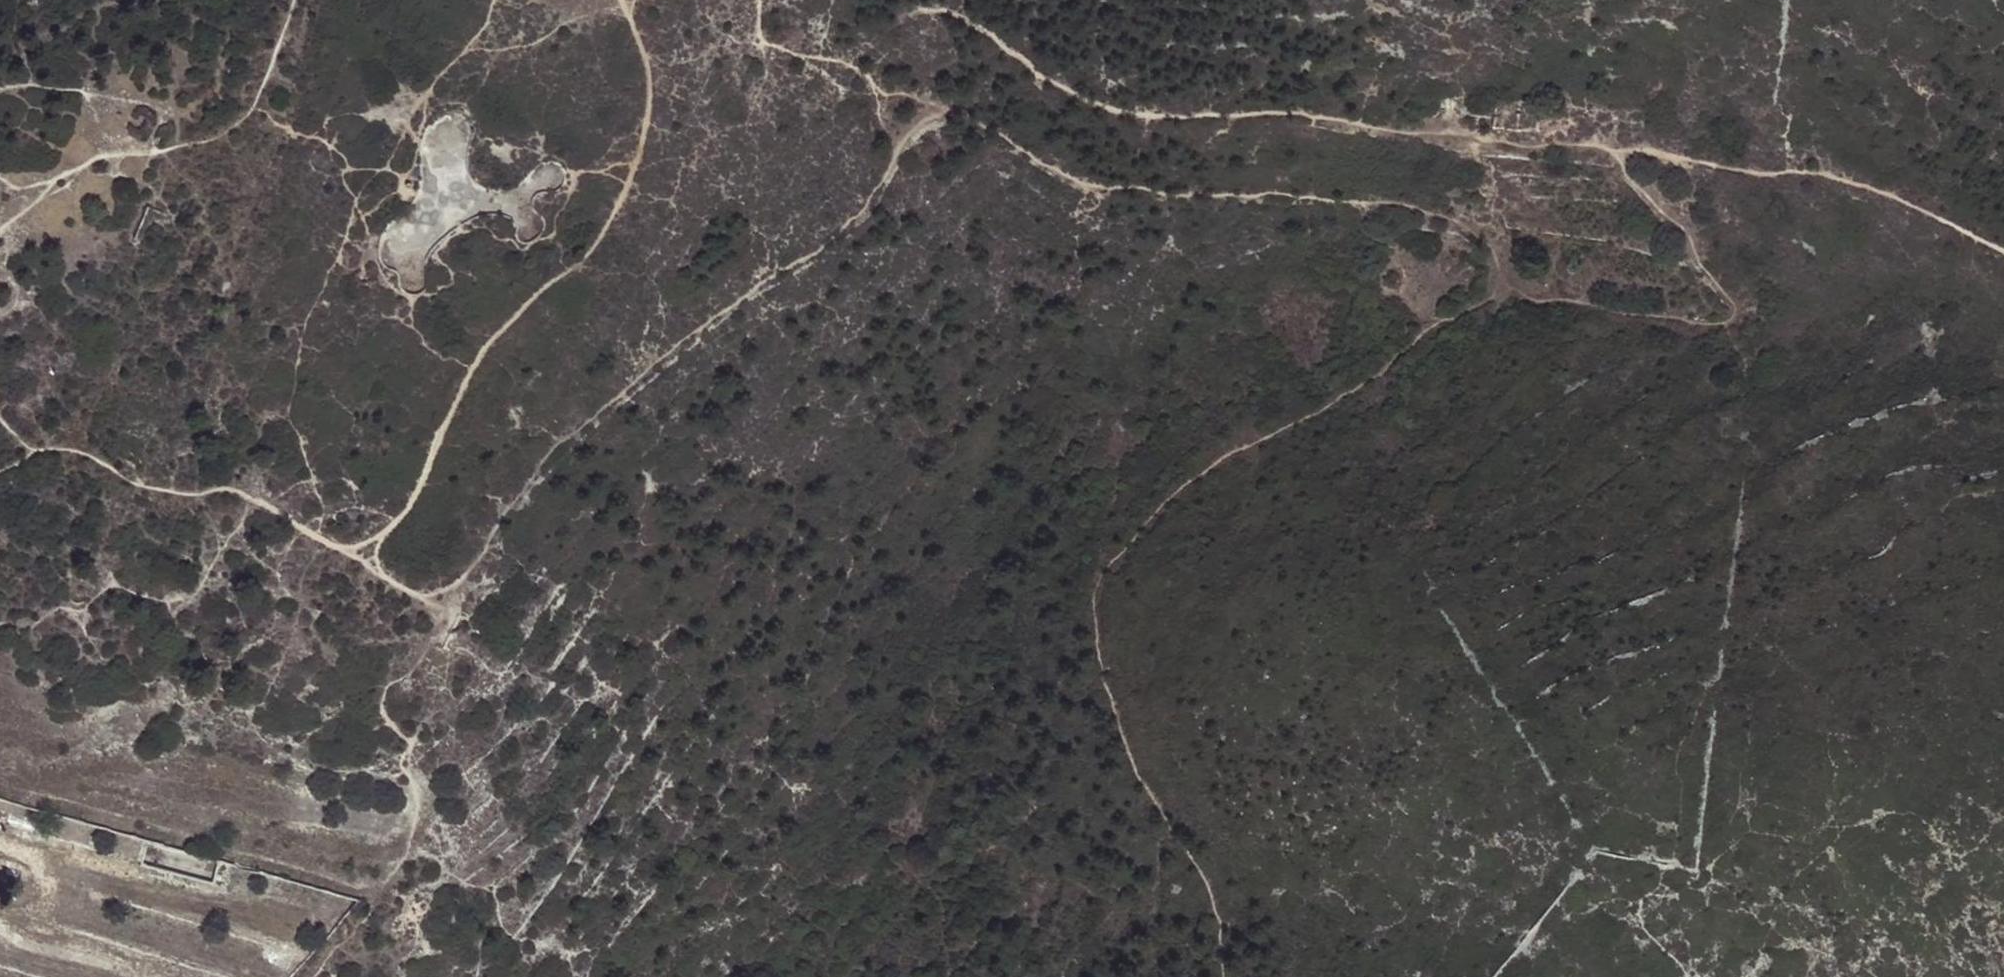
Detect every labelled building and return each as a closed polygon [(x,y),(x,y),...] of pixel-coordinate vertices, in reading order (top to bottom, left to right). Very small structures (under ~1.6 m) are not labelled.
[(32,15),(31,6),(21,6),(22,15),(32,15)]
